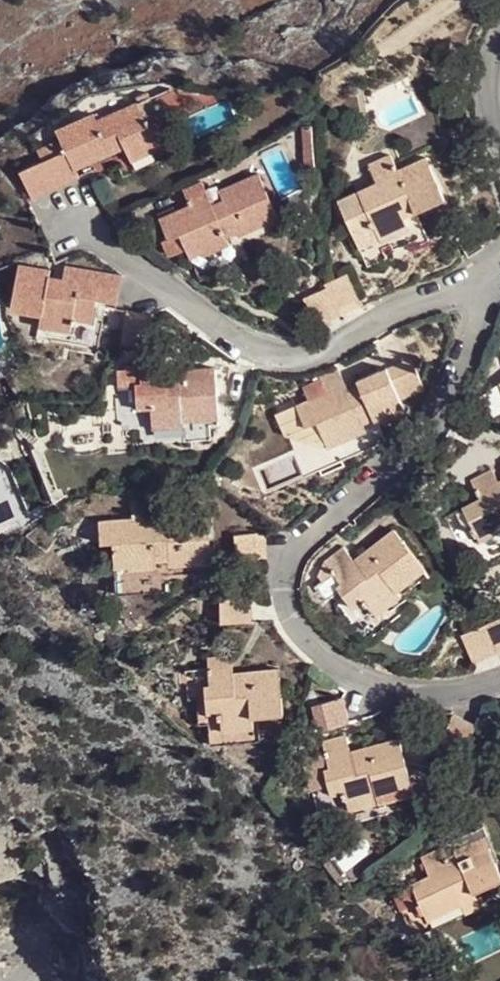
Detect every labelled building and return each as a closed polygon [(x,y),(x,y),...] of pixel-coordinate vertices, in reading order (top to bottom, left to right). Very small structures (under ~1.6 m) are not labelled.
[(135,96),(136,100),(146,122),(155,118),(159,116),(148,90),(135,96)] [(66,149),(43,160),(18,170),(32,198),(77,176),(74,169),(112,151),(110,145),(121,139),(124,145),(131,160),(167,143),(155,118),(146,122),(136,100),(98,118),(94,110),(55,128),(59,136),(66,149)] [(37,147),(43,160),(66,149),(59,136),(37,147)] [(112,151),(124,145),(121,139),(110,145),(112,151)] [(338,200),(354,236),(374,228),(379,238),(380,241),(409,228),(404,216),(400,206),(412,202),(415,210),(444,197),(426,156),(398,169),(392,155),(369,166),(377,182),(338,200)] [(211,204),(208,197),(201,181),(183,189),(190,204),(159,218),(168,239),(178,233),(186,250),(198,244),(202,252),(203,255),(229,242),(227,238),(223,228),(232,224),(236,234),(237,236),(277,216),(258,173),(219,190),(220,192),(223,200),(211,204)] [(220,192),(208,197),(211,204),(223,200),(220,192)] [(416,211),(415,210),(412,202),(400,206),(404,216),(416,211)] [(227,238),(236,234),(232,224),(223,228),(227,238)] [(374,228),(354,236),(358,247),(379,238),(374,228)] [(49,268),(18,263),(9,306),(41,312),(38,324),(69,329),(72,318),(92,321),(97,298),(116,301),(121,275),(64,265),(61,278),(47,275),(49,268)] [(327,287),(303,298),(316,326),(340,314),(339,311),(362,301),(349,273),(325,283),(327,287)] [(151,314),(127,309),(121,342),(146,346),(151,314)] [(164,380),(164,371),(162,354),(139,356),(140,369),(141,382),(135,383),(135,386),(137,410),(150,410),(152,429),(183,426),(183,420),(217,418),(214,366),(179,369),(179,370),(179,379),(164,380)] [(351,393),(348,389),(340,371),(302,388),(307,399),(295,404),(305,426),(318,421),(329,447),(366,429),(362,419),(373,414),(377,421),(404,406),(400,399),(423,387),(411,359),(387,369),(386,367),(357,380),(358,384),(361,388),(351,393)] [(119,387),(135,386),(135,383),(141,382),(140,369),(135,370),(134,366),(126,367),(126,371),(118,371),(119,387)] [(179,370),(164,371),(164,380),(179,379),(179,370)] [(358,384),(348,389),(351,393),(361,388),(358,384)] [(497,481),(491,469),(471,480),(479,497),(461,506),(479,541),(499,529),(499,486),(497,481)] [(211,560),(207,512),(166,516),(167,523),(153,524),(151,498),(131,500),(133,517),(98,520),(100,542),(113,541),(115,566),(128,564),(129,568),(156,566),(156,561),(168,559),(168,564),(211,560)] [(393,528),(365,550),(370,557),(358,566),(353,558),(343,545),(324,560),(340,581),(336,585),(353,607),(364,598),(378,614),(400,595),(396,590),(424,568),(393,528)] [(266,557),(264,532),(235,533),(237,559),(266,557)] [(370,557),(365,550),(353,558),(358,566),(370,557)] [(251,596),(219,597),(220,621),(252,620),(251,596)] [(460,636),(473,664),(496,653),(499,651),(499,618),(485,625),(460,636)] [(234,680),(233,672),(231,654),(207,656),(210,682),(204,682),(207,712),(220,711),(222,730),(253,726),(252,715),(283,710),(278,667),(247,671),(248,679),(234,680)] [(247,671),(233,672),(234,680),(248,679),(247,671)] [(343,697),(312,705),(319,729),(350,720),(343,697)] [(464,751),(477,721),(454,712),(442,741),(464,751)] [(352,759),(350,750),(346,734),(322,741),(328,768),(324,769),(330,794),(344,790),(349,809),(380,801),(378,795),(412,786),(399,737),(364,746),(367,754),(352,759)] [(364,746),(350,750),(352,759),(367,754),(364,746)] [(441,856),(437,849),(421,857),(429,874),(411,882),(428,919),(461,903),(465,912),(481,905),(475,890),(499,878),(499,871),(484,837),(451,852),(454,860),(444,864),(441,856)] [(451,852),(441,856),(444,864),(454,860),(451,852)]
